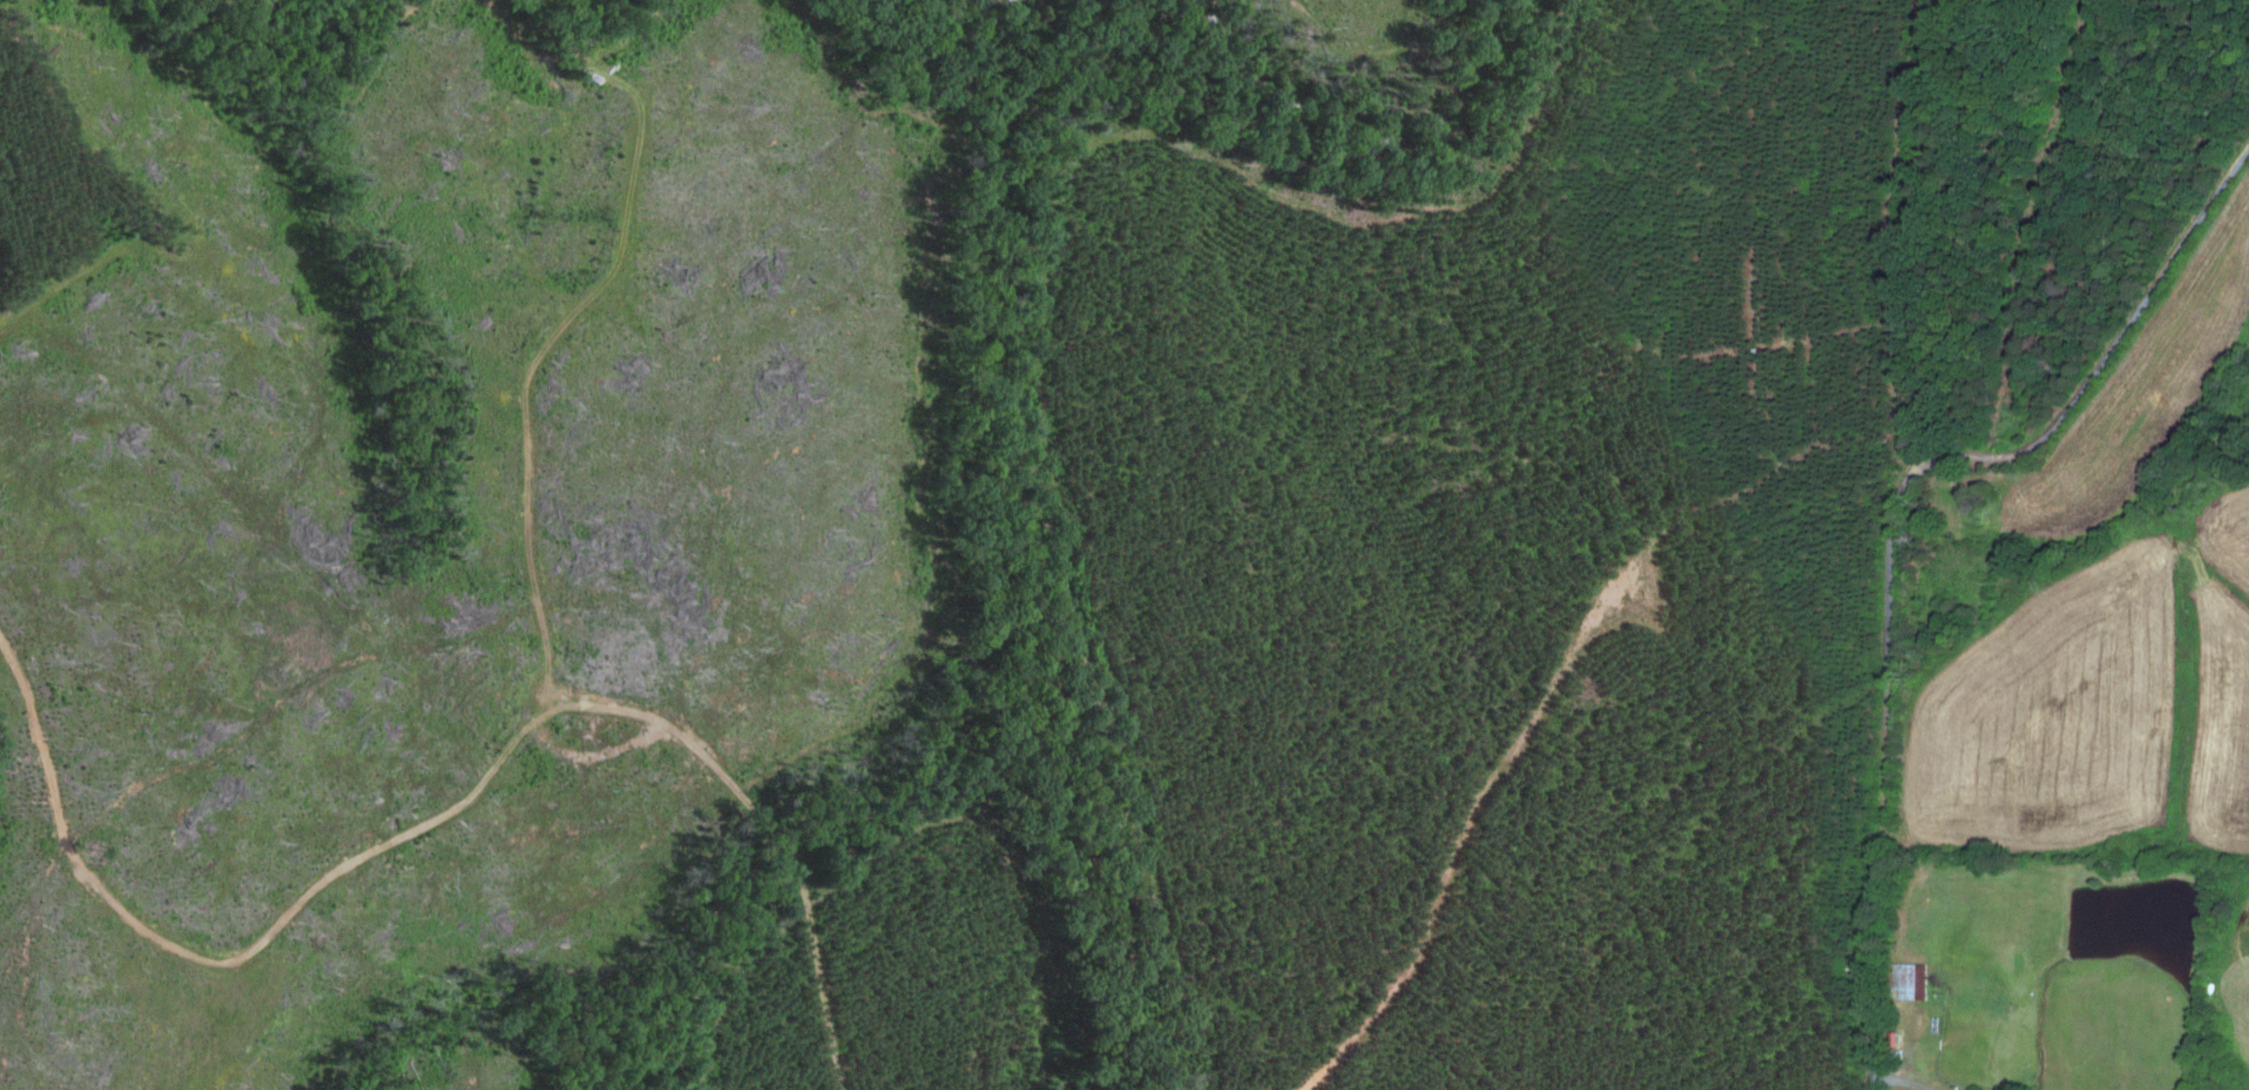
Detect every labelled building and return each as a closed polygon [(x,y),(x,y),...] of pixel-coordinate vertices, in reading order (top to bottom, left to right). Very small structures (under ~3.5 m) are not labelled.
[(1929,998),(1930,963),(1907,962),(1906,997),(1929,998)]
